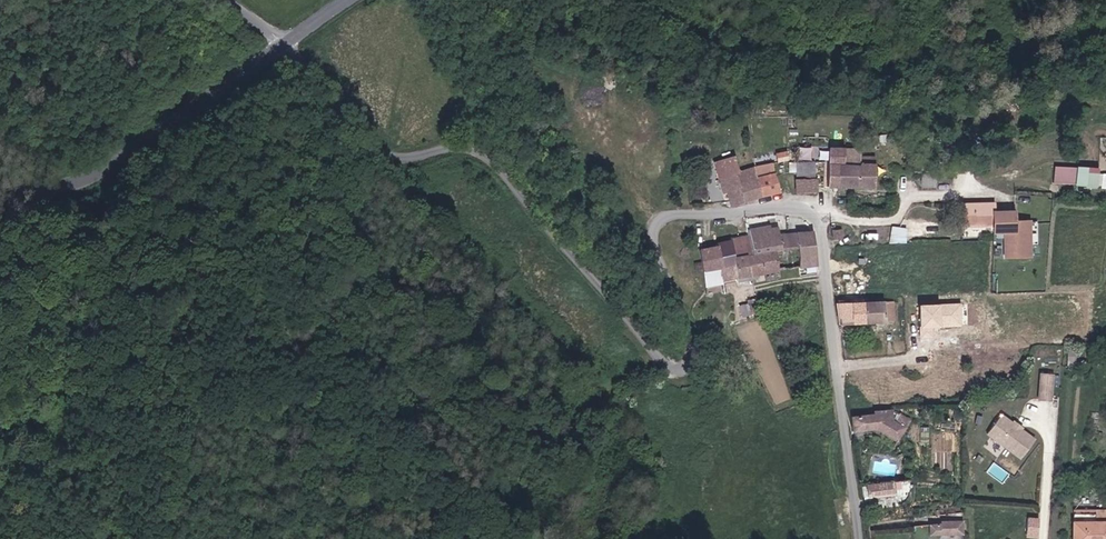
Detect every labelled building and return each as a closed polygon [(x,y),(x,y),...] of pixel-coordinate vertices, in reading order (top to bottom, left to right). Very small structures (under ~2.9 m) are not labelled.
[(828,187),(873,188),(874,163),(844,163),(845,147),(829,146),(828,187)] [(735,156),(715,161),(728,208),(780,194),(771,164),(739,173),(735,156)] [(815,162),(796,162),(797,176),(815,176),(815,162)] [(1073,183),(1074,165),(1054,164),(1053,182),(1073,183)] [(1098,165),(1075,164),(1074,184),(1105,186),(1105,172),(1098,171),(1098,165)] [(817,179),(797,180),(798,193),(817,192),(817,179)] [(995,226),(995,233),(1009,232),(1009,257),(1035,257),(1035,244),(1035,220),(1019,220),(1019,211),(998,211),(998,203),(964,203),(964,226),(995,226)] [(703,286),(781,273),(776,239),(787,238),(786,219),(770,220),(769,225),(748,228),(748,236),(725,239),(725,245),(699,249),(703,286)] [(893,226),(893,242),(908,242),(909,227),(893,226)] [(802,266),(817,264),(813,232),(798,234),(802,266)] [(884,301),(840,304),(841,323),(886,320),(884,301)] [(734,369),(747,363),(741,348),(730,352),(731,355),(729,356),(734,369)] [(1053,399),(1054,372),(1039,371),(1037,398),(1053,399)] [(876,413),(854,415),(855,430),(877,428),(898,440),(910,419),(902,413),(897,421),(894,420),(895,410),(876,411),(876,413)] [(1022,458),(1038,436),(1001,411),(986,434),(1022,458)] [(886,483),(887,496),(898,495),(896,482),(886,483)] [(871,498),(887,496),(886,483),(870,485),(871,498)] [(1074,509),(1075,538),(1105,538),(1105,509),(1074,509)] [(1027,515),(1026,536),(1038,536),(1040,516),(1027,515)] [(963,532),(963,517),(942,517),(942,532),(963,532)]
